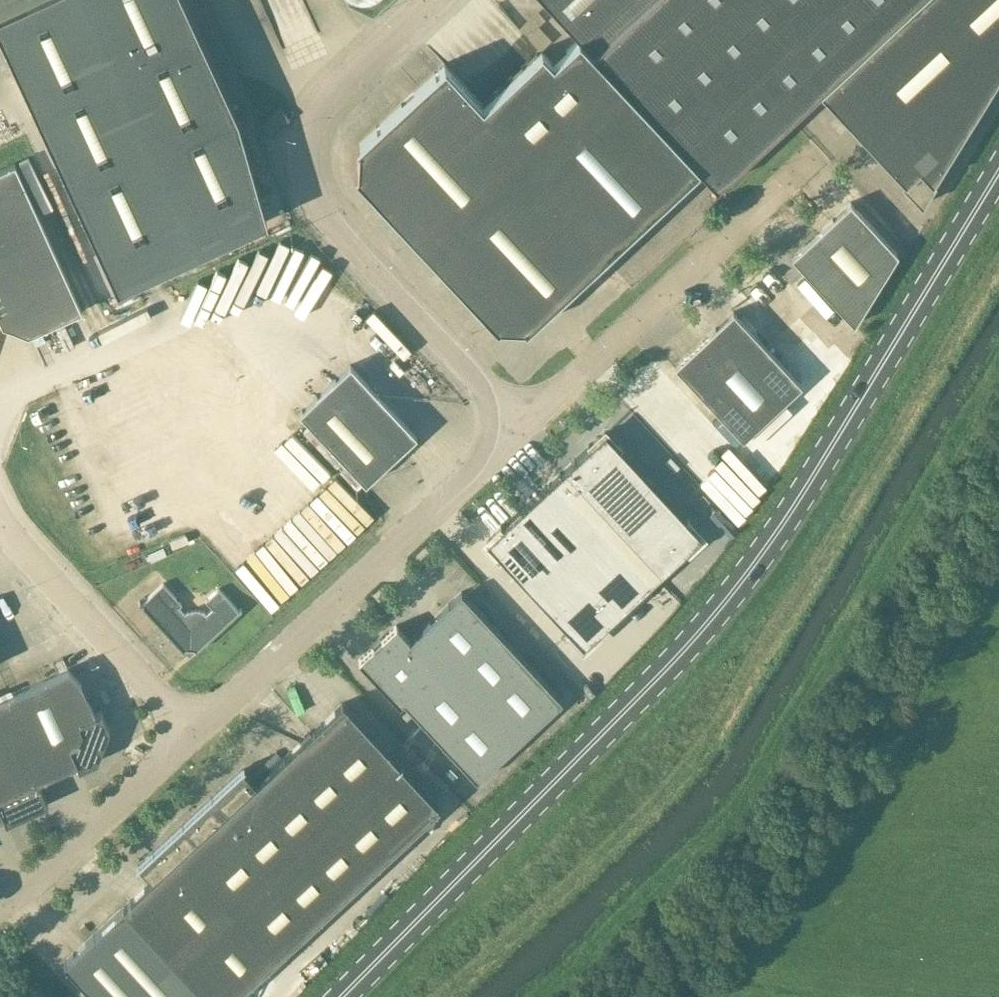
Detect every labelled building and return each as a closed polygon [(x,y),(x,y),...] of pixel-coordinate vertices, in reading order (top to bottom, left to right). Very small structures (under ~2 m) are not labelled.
[(183,0),(0,0),(0,36),(117,288),(266,220),(237,117),(183,0)] [(577,38),(576,39),(696,168),(698,167),(715,186),(818,90),(903,180),(900,183),(920,205),(934,182),(931,180),(998,70),(998,0),(542,0),(577,38)] [(525,328),(696,168),(576,39),(552,61),(540,49),(481,104),(443,63),(355,146),(358,149),(357,171),(354,174),(496,327),(499,324),(522,325),(525,328)] [(1,324),(28,334),(81,310),(14,163),(0,169),(0,320),(1,324)] [(853,324),(896,253),(849,202),(790,256),(853,324)] [(673,366),(742,439),(800,384),(732,311),(673,366)] [(357,490),(364,482),(365,483),(416,435),(377,394),(350,364),(298,412),(310,425),(303,432),(337,467),(339,465),(343,469),(340,472),(357,490)] [(604,431),(560,473),(601,516),(628,546),(656,576),(701,535),(604,431)] [(560,473),(486,541),(527,585),(601,516),(560,473)] [(601,516),(527,585),(555,615),(628,546),(601,516)] [(285,524),(254,548),(286,590),(349,541),(338,526),(315,543),(310,536),(300,543),(285,524)] [(628,546),(555,615),(583,645),(656,576),(628,546)] [(181,603),(162,583),(140,603),(183,650),(186,648),(194,647),(196,650),(239,610),(218,588),(205,600),(212,608),(206,614),(202,612),(199,610),(191,610),(188,611),(184,613),(178,606),(181,603)] [(395,625),(357,660),(399,705),(402,701),(476,780),(561,700),(460,592),(409,640),(395,625)] [(39,786),(76,763),(78,769),(97,761),(109,729),(100,711),(95,713),(81,683),(67,668),(0,699),(0,811),(3,817),(49,809),(39,786)] [(95,996),(233,996),(439,806),(342,702),(254,784),(241,770),(137,866),(151,880),(63,962),(95,996)]
